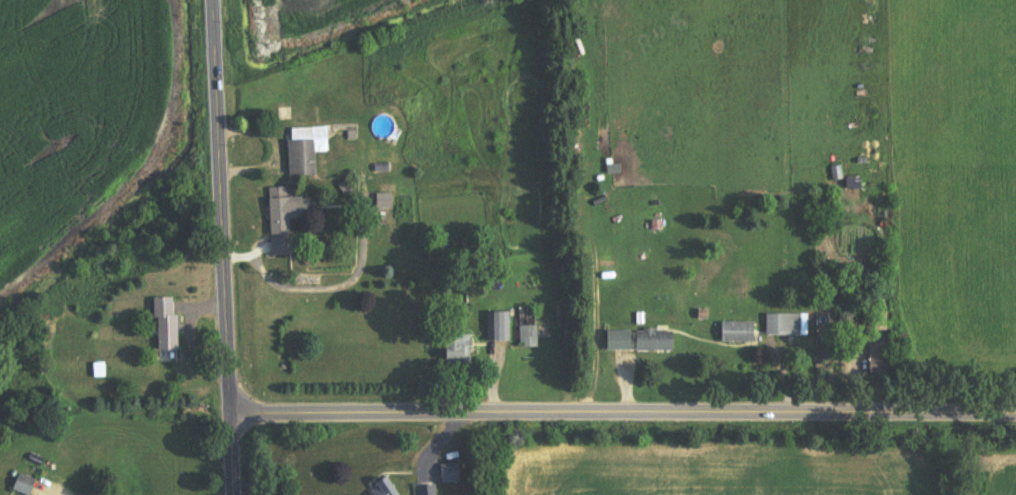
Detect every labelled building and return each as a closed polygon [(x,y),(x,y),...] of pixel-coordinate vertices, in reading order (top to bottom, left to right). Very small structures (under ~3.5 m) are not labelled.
[(292,177),(317,176),(317,152),(329,152),(329,128),(291,128),(292,177)] [(861,180),(847,180),(847,189),(861,189),(861,180)] [(271,188),(272,255),(292,254),(292,220),(313,219),(313,197),(289,198),(289,188),(271,188)] [(178,298),(159,298),(159,351),(178,351),(178,298)] [(538,348),(538,310),(522,310),(522,348),(538,348)] [(512,313),(489,313),(489,344),(512,344),(512,313)] [(768,336),(804,336),(804,315),(768,315),(768,336)] [(757,322),(723,322),(723,343),(757,343),(757,322)] [(609,331),(609,351),(634,351),(634,331),(609,331)] [(639,331),(639,351),(675,351),(675,331),(639,331)] [(449,336),(449,366),(471,366),(471,336),(449,336)] [(870,374),(893,374),(893,346),(870,346),(870,374)] [(460,484),(460,465),(441,465),(441,484),(460,484)] [(27,494),(33,494),(38,482),(22,475),(15,490),(27,494)] [(390,478),(371,488),(375,494),(399,494),(390,478)] [(436,486),(418,487),(419,494),(436,494),(436,486)]
